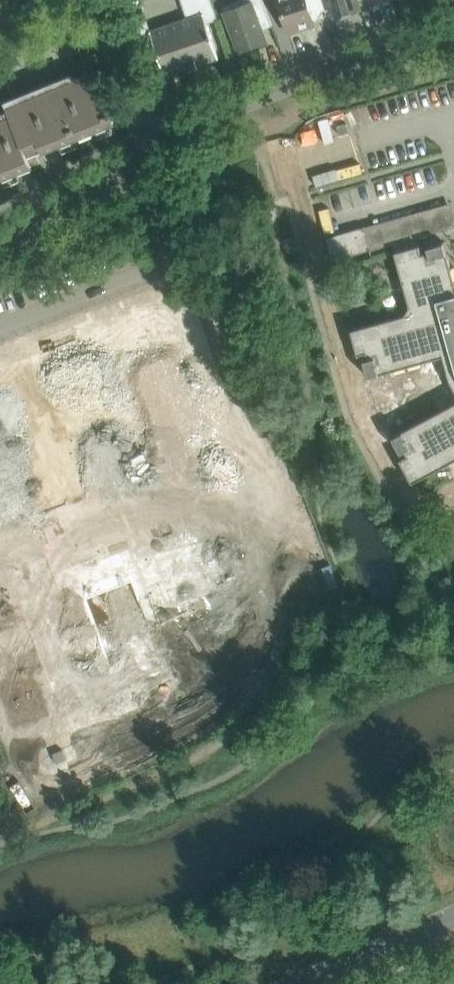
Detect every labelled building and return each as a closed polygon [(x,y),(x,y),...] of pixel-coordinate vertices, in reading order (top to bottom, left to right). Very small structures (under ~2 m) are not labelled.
[(127,1),(139,36),(150,32),(158,54),(155,55),(158,62),(160,62),(165,76),(192,67),(176,21),(151,30),(141,0),(130,0),(127,1)] [(176,21),(192,67),(219,57),(204,15),(215,11),(211,0),(181,0),(187,17),(176,21)] [(266,40),(261,29),(272,25),(263,0),(238,0),(240,5),(225,11),(239,50),(266,40)] [(282,14),(288,33),(306,27),(305,24),(314,21),(307,0),(278,0),(282,14)] [(336,17),(360,9),(357,0),(331,0),(336,17)] [(47,159),(43,150),(114,122),(93,71),(6,106),(10,115),(0,119),(0,178),(47,159)] [(448,203),(365,226),(325,237),(325,238),(326,238),(332,259),(331,259),(331,260),(371,249),(418,235),(453,226),(448,203)] [(420,244),(394,251),(410,305),(405,314),(351,329),(358,355),(359,354),(359,353),(366,351),(368,357),(362,359),(367,376),(443,355),(449,378),(453,387),(453,278),(444,241),(426,246),(427,251),(421,253),(419,245),(421,245),(420,244)] [(391,436),(400,452),(405,449),(408,455),(401,459),(400,458),(399,458),(412,482),(453,459),(453,402),(391,436)] [(53,753),(56,762),(66,759),(62,749),(53,753)]
